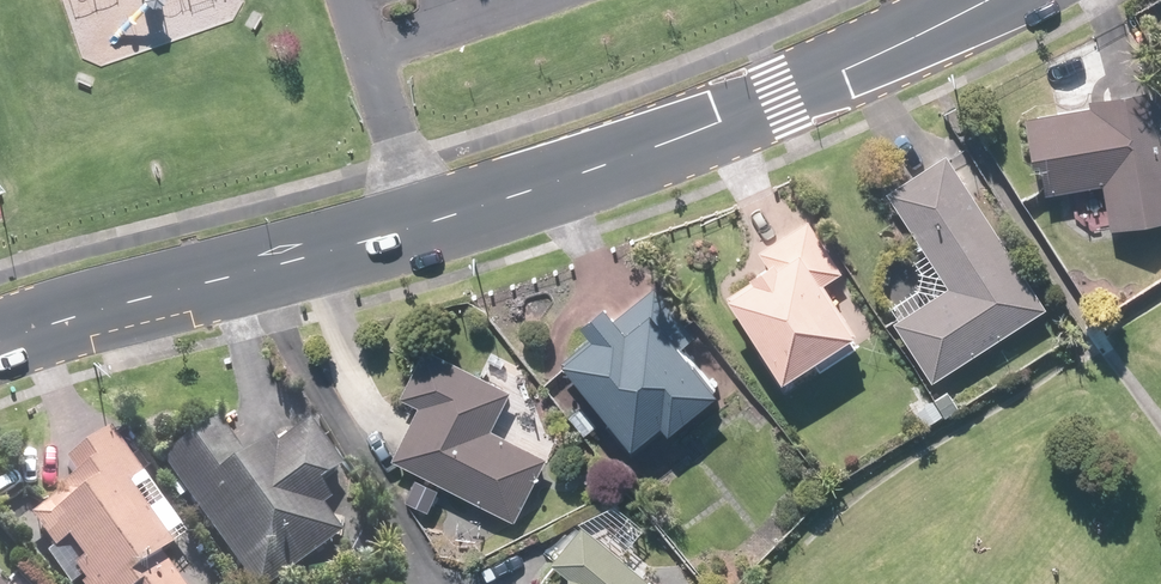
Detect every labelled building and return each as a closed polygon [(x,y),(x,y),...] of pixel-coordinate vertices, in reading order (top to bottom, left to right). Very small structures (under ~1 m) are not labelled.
[(1152,91),(1023,117),(1040,199),(1091,188),(1100,235),(1160,223),(1160,137),(1152,91)] [(943,154),(938,157),(879,195),(941,292),(888,325),(924,382),(1041,308),(943,154)] [(834,273),(801,220),(749,252),(758,265),(715,292),(770,380),(805,358),(815,373),(850,350),(811,287),(834,273)] [(685,335),(646,285),(606,316),(595,301),(568,322),(582,340),(553,362),(568,382),(561,388),(577,408),(566,417),(585,442),(604,427),(619,446),(648,423),(657,435),(715,391),(677,341),(685,335)] [(417,405),(389,460),(509,521),(540,459),(486,432),(508,390),(421,346),(396,394),(417,405)] [(152,454),(242,583),(270,583),(338,538),(317,508),(347,487),(303,424),(267,449),(261,441),(235,459),(206,417),(152,454)] [(104,432),(56,468),(71,488),(28,520),(48,548),(40,554),(62,583),(175,583),(155,557),(183,536),(104,432)] [(579,526),(547,565),(569,583),(649,583),(579,526)]
